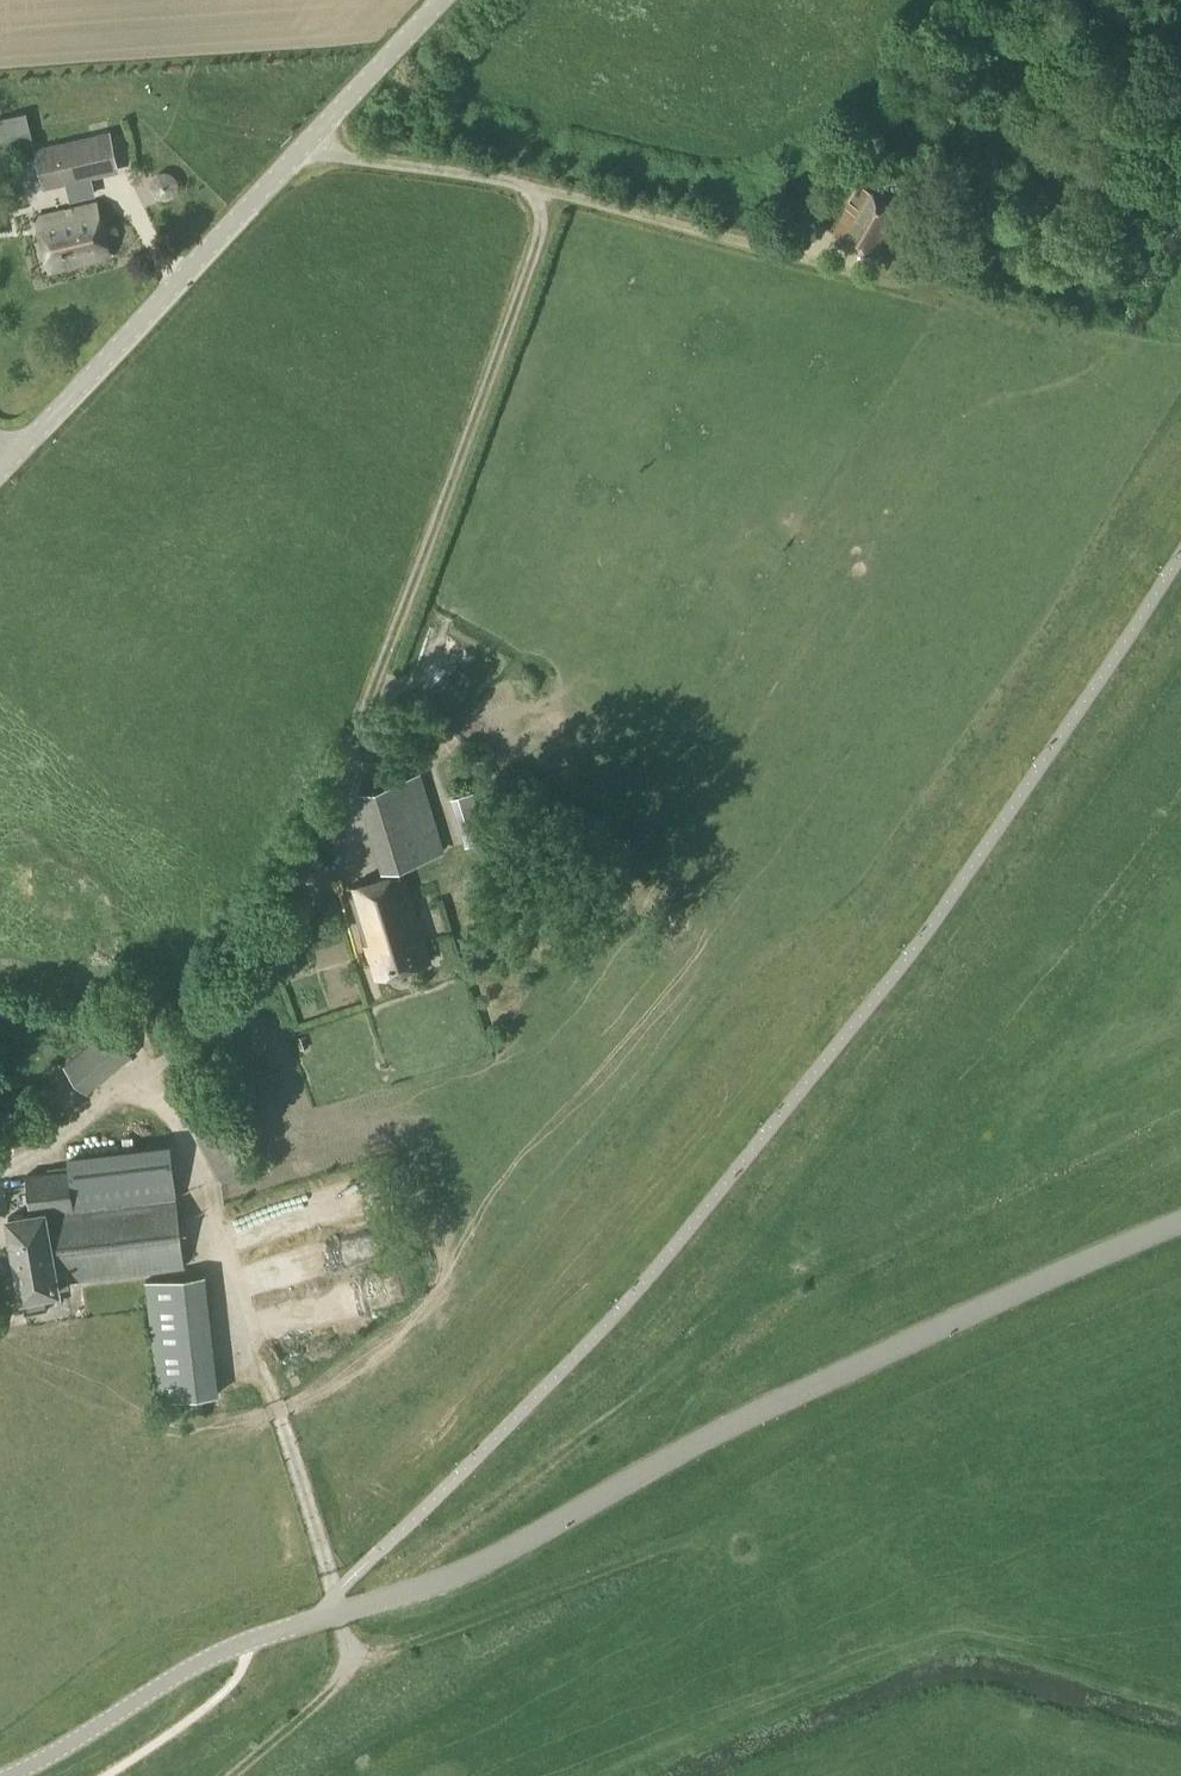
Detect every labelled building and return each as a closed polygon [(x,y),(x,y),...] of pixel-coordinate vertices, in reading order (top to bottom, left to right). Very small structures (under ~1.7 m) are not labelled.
[(6,152),(31,146),(27,130),(2,136),(6,152)] [(39,152),(46,184),(89,174),(82,143),(39,152)] [(833,233),(876,259),(903,213),(861,188),(833,233)] [(36,216),(49,270),(109,255),(96,201),(36,216)] [(359,793),(382,870),(437,853),(414,776),(359,793)] [(453,798),(468,844),(488,837),(473,791),(453,798)] [(349,887),(376,977),(429,961),(402,871),(349,887)] [(63,1064),(88,1093),(131,1055),(107,1027),(63,1064)] [(26,1175),(31,1213),(149,1198),(143,1154),(93,1161),(94,1166),(26,1175)] [(149,1198),(31,1213),(10,1216),(23,1310),(47,1305),(45,1290),(58,1288),(57,1282),(184,1265),(174,1195),(149,1198)]
